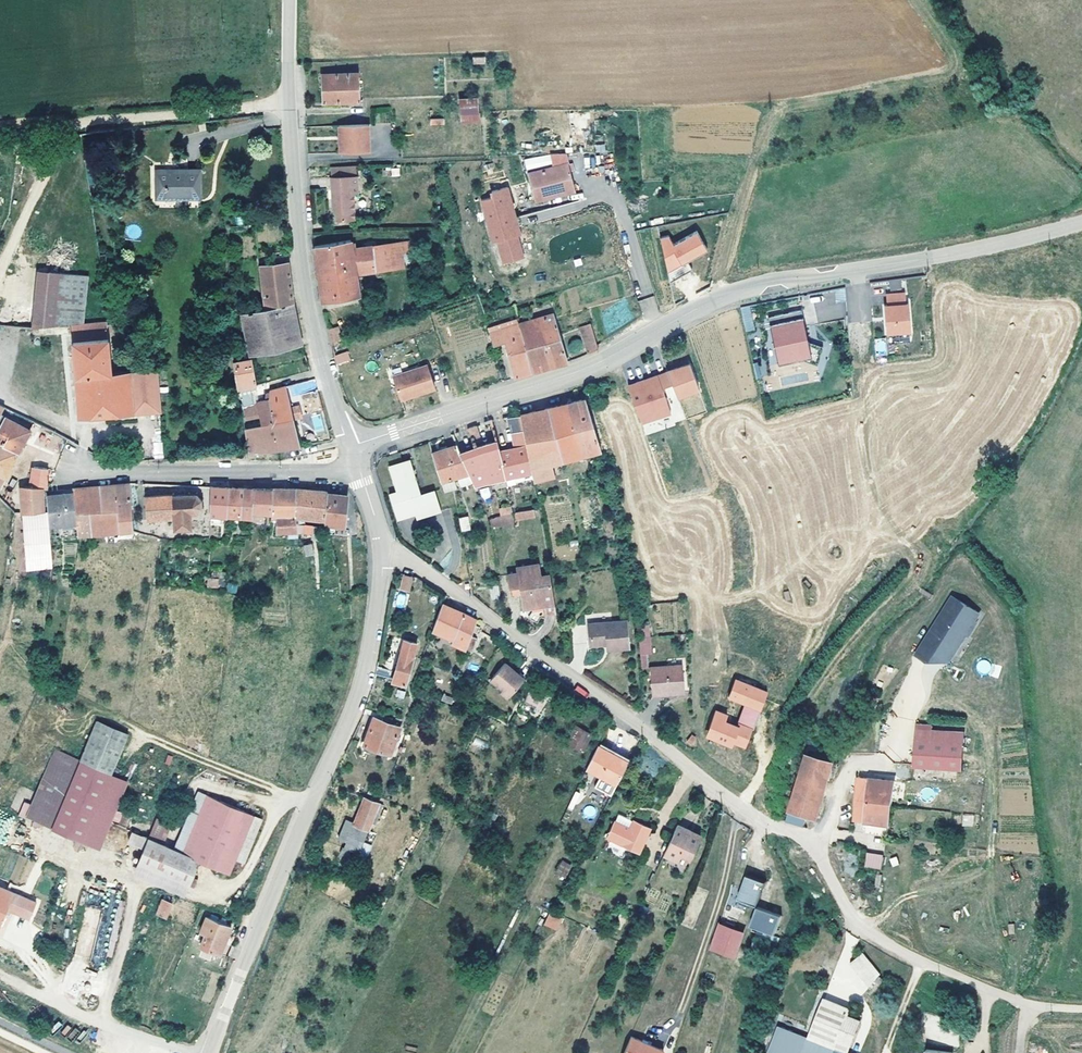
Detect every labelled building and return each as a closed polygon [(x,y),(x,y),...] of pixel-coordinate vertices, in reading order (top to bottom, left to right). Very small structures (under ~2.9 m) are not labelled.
[(323,103),(339,102),(360,101),(358,73),(322,74),(323,103)] [(459,99),(460,113),(480,112),(479,97),(459,99)] [(374,112),(374,119),(390,118),(389,111),(374,112)] [(368,120),(338,122),(340,149),(370,147),(368,120)] [(604,144),(595,145),(596,153),(605,152),(604,144)] [(20,158),(16,185),(23,186),(28,159),(20,158)] [(585,168),(594,167),(594,158),(584,158),(585,168)] [(566,160),(526,171),(534,200),(574,189),(566,160)] [(356,165),(330,166),(331,195),(333,195),(333,200),(331,201),(331,208),(336,208),(336,220),(354,218),(353,192),(357,192),(356,165)] [(400,176),(400,168),(390,168),(391,176),(400,176)] [(155,170),(155,198),(200,198),(200,170),(155,170)] [(521,236),(509,189),(493,193),(494,198),(481,202),(492,244),(497,242),(503,265),(524,259),(518,237),(521,236)] [(669,235),(657,240),(669,270),(708,255),(699,233),(672,243),(669,235)] [(391,270),(388,245),(352,250),(350,240),(313,246),(317,270),(322,301),(359,295),(356,274),(391,270)] [(407,243),(388,245),(391,270),(396,269),(393,252),(408,250),(407,243)] [(249,356),(301,345),(298,326),(295,311),(293,303),(287,262),(260,266),(264,304),(265,309),(241,314),(249,356)] [(43,326),(48,271),(37,270),(32,327),(43,326)] [(89,275),(48,271),(43,326),(84,322),(89,275)] [(833,304),(846,302),(844,288),(821,291),(821,296),(814,297),(816,321),(834,319),(833,304)] [(885,305),(883,305),(885,335),(910,333),(908,304),(905,304),(904,292),(884,294),(885,305)] [(746,332),(754,330),(749,306),(740,308),(746,332)] [(800,309),(766,316),(777,363),(800,358),(817,361),(823,345),(807,340),(800,309)] [(519,324),(533,372),(551,367),(567,362),(552,314),(519,324)] [(519,324),(516,317),(500,323),(488,327),(493,345),(505,341),(515,378),(521,376),(533,372),(519,324)] [(597,345),(590,323),(580,327),(587,354),(598,350),(597,345)] [(339,327),(328,329),(330,343),(341,342),(339,327)] [(99,415),(160,410),(156,368),(111,372),(107,337),(72,341),(79,417),(97,415),(99,415)] [(874,339),(875,357),(887,356),(885,338),(874,339)] [(337,365),(350,361),(347,351),(334,356),(337,365)] [(250,360),(234,363),(239,390),(246,388),(247,391),(255,390),(255,386),(257,386),(252,359),(250,360)] [(700,390),(690,364),(667,371),(678,399),(700,390)] [(755,378),(767,376),(765,364),(753,365),(755,378)] [(427,365),(393,376),(401,399),(411,396),(412,399),(436,390),(427,365)] [(658,374),(628,384),(637,411),(641,422),(671,411),(658,374)] [(290,407),(284,386),(269,390),(268,398),(268,405),(279,449),(290,447),(300,446),(293,419),(300,417),(298,405),(290,407)] [(262,450),(279,449),(268,405),(268,398),(256,401),(259,418),(261,428),(247,430),(248,450),(262,450)] [(566,403),(548,407),(561,460),(600,450),(585,398),(566,403)] [(0,487),(2,488),(20,449),(31,431),(1,415),(5,407),(0,404),(0,486),(0,487)] [(561,460),(548,407),(533,411),(520,414),(523,429),(531,468),(553,463),(561,460)] [(520,414),(508,416),(511,432),(523,429),(520,414)] [(261,428),(259,418),(245,420),(247,430),(261,428)] [(523,429),(511,432),(515,448),(500,451),(492,419),(477,425),(468,428),(473,448),(459,453),(473,483),(474,485),(478,484),(490,481),(531,471),(531,468),(523,429)] [(153,442),(154,458),(163,457),(162,441),(153,442)] [(459,453),(455,445),(432,452),(441,481),(457,476),(461,487),(473,483),(459,453)] [(389,466),(396,492),(408,489),(415,513),(416,517),(441,510),(434,490),(422,493),(411,460),(389,466)] [(553,463),(531,468),(531,471),(534,482),(555,476),(553,463)] [(47,478),(47,470),(47,469),(34,466),(31,486),(42,488),(47,489),(47,478)] [(444,492),(454,489),(457,488),(454,479),(441,483),(444,492)] [(120,531),(133,530),(130,483),(98,487),(100,502),(111,500),(114,532),(120,531)] [(25,512),(45,510),(42,488),(31,486),(25,486),(24,499),(25,512)] [(227,516),(229,487),(219,487),(210,486),(210,516),(220,516),(227,516)] [(100,502),(98,487),(73,489),(73,493),(77,523),(78,535),(81,535),(101,533),(114,532),(111,500),(100,502)] [(253,513),(254,489),(243,488),(229,487),(227,516),(233,517),(253,519),(253,513)] [(479,493),(485,500),(491,495),(485,487),(479,493)] [(272,514),(273,489),(262,489),(254,489),(253,513),(260,513),(272,514)] [(321,527),(302,525),(294,524),(295,489),(284,489),(273,489),(272,514),(272,517),(276,518),(276,532),(296,531),(300,533),(303,532),(313,533),(313,537),(319,538),(321,527)] [(294,524),(302,525),(302,518),(324,520),(324,523),(344,526),(347,496),(334,494),(327,494),(327,492),(295,489),(294,524)] [(397,518),(415,513),(408,489),(396,492),(389,494),(397,518)] [(174,517),(174,528),(173,529),(174,531),(176,529),(190,528),(191,529),(192,528),(191,527),(190,512),(196,512),(197,514),(198,513),(197,511),(201,507),(203,509),(204,507),(202,505),(202,500),(204,499),(203,497),(201,498),(197,494),(198,492),(196,491),(195,494),(190,494),(190,491),(188,491),(188,494),(175,495),(174,493),(173,493),(173,495),(145,497),(147,519),(174,517)] [(77,523),(73,493),(61,494),(46,496),(49,525),(77,523)] [(49,559),(45,510),(25,512),(24,499),(22,499),(26,569),(37,568),(37,561),(49,559)] [(510,506),(498,508),(500,517),(489,519),(491,529),(513,525),(510,506)] [(533,509),(514,513),(516,522),(535,518),(533,509)] [(467,515),(459,516),(461,530),(470,528),(467,515)] [(314,552),(312,542),(304,543),(307,554),(314,552)] [(556,612),(549,574),(540,575),(538,564),(518,567),(518,572),(509,574),(510,586),(520,585),(523,584),(524,590),(521,590),(524,608),(540,605),(535,615),(544,617),(546,613),(556,612)] [(412,576),(403,574),(400,589),(409,591),(412,576)] [(208,576),(208,585),(224,585),(224,576),(208,576)] [(237,593),(237,584),(227,584),(227,592),(237,593)] [(492,600),(501,599),(499,586),(490,586),(492,600)] [(394,606),(405,608),(407,595),(396,593),(394,606)] [(991,617),(964,600),(927,659),(936,665),(941,665),(942,664),(951,649),(964,658),(977,638),(979,639),(988,626),(986,625),(991,617)] [(475,625),(476,619),(442,603),(433,629),(454,637),(452,641),(462,646),(464,649),(471,651),(476,637),(469,634),(472,625),(475,625)] [(626,620),(589,623),(591,645),(607,643),(607,649),(629,647),(626,620)] [(648,653),(647,636),(641,637),(639,637),(640,654),(646,653),(648,653)] [(395,670),(377,666),(375,674),(393,678),(392,680),(405,683),(417,643),(404,639),(395,670)] [(951,649),(942,664),(960,665),(964,658),(951,649)] [(515,675),(517,673),(504,662),(491,679),(503,689),(510,695),(522,681),(515,675)] [(649,667),(652,694),(685,691),(682,665),(649,667)] [(746,752),(767,691),(734,679),(727,700),(743,705),(736,726),(726,722),(729,715),(715,710),(705,738),(746,752)] [(526,699),(536,704),(540,706),(548,691),(533,684),(526,699)] [(578,686),(574,690),(585,698),(588,693),(578,686)] [(403,698),(405,691),(398,688),(395,695),(403,698)] [(510,695),(503,689),(500,692),(508,698),(510,695)] [(364,745),(376,717),(372,715),(361,743),(364,745)] [(400,726),(391,722),(384,720),(376,717),(364,745),(390,754),(400,726)] [(575,723),(565,741),(582,750),(592,733),(575,723)] [(968,734),(919,728),(917,740),(966,746),(968,734)] [(78,765),(108,777),(121,744),(91,732),(78,765)] [(475,738),(472,744),(486,750),(489,743),(475,738)] [(966,746),(917,740),(914,768),(963,774),(966,746)] [(627,761),(597,746),(586,768),(601,776),(598,782),(612,790),(627,761)] [(31,822),(51,831),(78,765),(57,757),(31,822)] [(823,796),(833,762),(814,759),(808,774),(802,773),(796,792),(794,799),(790,810),(807,815),(817,817),(823,796)] [(124,783),(108,777),(78,765),(51,831),(98,850),(124,783)] [(889,826),(894,781),(858,777),(855,821),(889,826)] [(252,812),(204,794),(197,791),(174,847),(148,837),(147,839),(130,832),(127,839),(144,846),(138,862),(171,875),(192,884),(201,860),(231,872),(238,856),(236,855),(252,812)] [(338,838),(346,841),(344,847),(358,853),(379,803),(366,797),(358,815),(357,814),(354,822),(346,819),(338,838)] [(807,815),(790,810),(787,823),(803,827),(807,815)] [(236,855),(238,856),(247,859),(262,815),(252,812),(236,855)] [(620,814),(616,821),(629,827),(633,820),(620,814)] [(962,826),(974,825),(974,814),(962,814),(962,826)] [(638,852),(650,827),(633,819),(633,820),(629,827),(616,821),(615,820),(607,837),(638,852)] [(701,835),(677,825),(674,831),(672,834),(663,854),(677,860),(680,854),(689,859),(690,859),(701,835)] [(866,852),(864,867),(881,869),(883,855),(866,852)] [(563,861),(557,873),(564,877),(570,864),(563,861)] [(192,884),(171,875),(138,862),(134,872),(167,885),(166,886),(187,894),(192,884)] [(765,883),(747,877),(739,900),(757,906),(765,883)] [(7,910),(29,920),(36,906),(0,890),(0,927),(7,910)] [(173,903),(165,899),(159,914),(167,917),(173,903)] [(547,913),(543,926),(557,931),(562,918),(547,913)] [(211,916),(201,943),(224,952),(235,925),(211,916)] [(726,955),(734,932),(718,927),(710,950),(726,955)] [(734,932),(726,955),(736,959),(744,936),(734,932)] [(773,954),(778,939),(759,932),(753,947),(773,954)] [(881,975),(872,964),(862,953),(850,963),(869,987),(881,975)] [(825,999),(810,1037),(779,1025),(768,1052),(851,1052),(836,1047),(850,1009),(825,999)] [(629,1036),(622,1052),(660,1052),(661,1049),(629,1036)]
